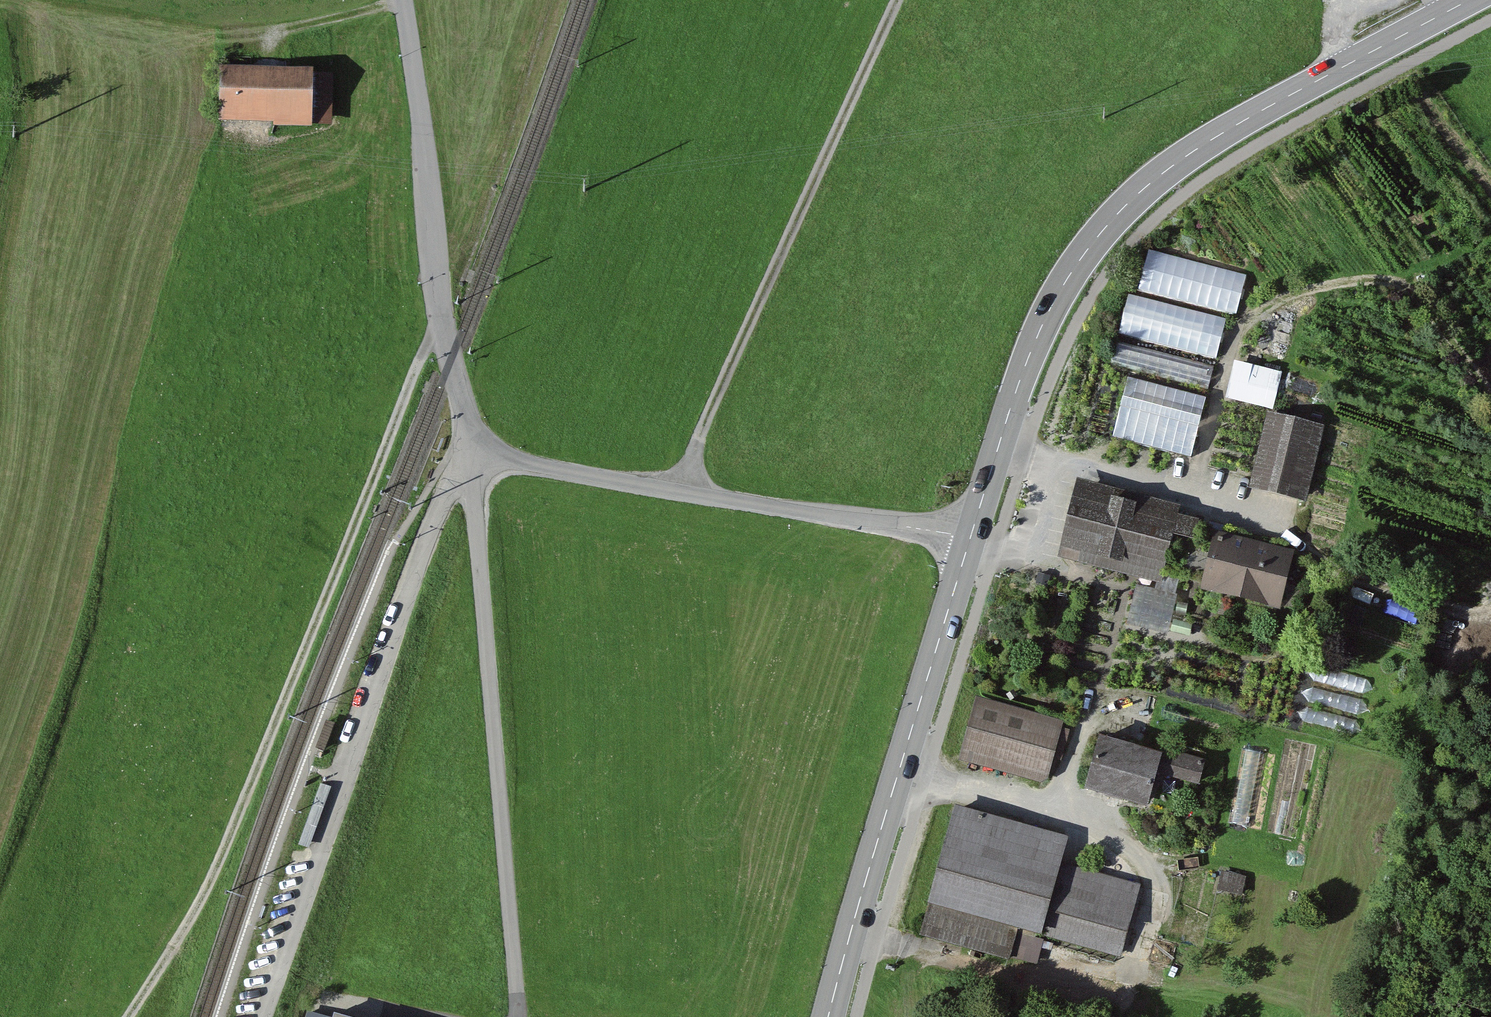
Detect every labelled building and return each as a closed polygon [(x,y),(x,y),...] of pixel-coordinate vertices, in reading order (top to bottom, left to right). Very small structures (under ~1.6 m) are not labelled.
[(322,74),(227,69),(224,121),(281,124),(281,130),(319,132),(322,74)] [(1151,252),(1142,293),(1240,315),(1249,274),(1151,252)] [(1219,360),(1230,320),(1132,295),(1121,334),(1219,360)] [(1281,374),(1234,363),(1225,401),(1272,412),(1281,374)] [(1130,379),(1116,442),(1194,460),(1208,397),(1130,379)] [(1323,430),(1268,418),(1250,494),(1306,507),(1323,430)] [(1182,510),(1078,485),(1059,562),(1163,587),(1165,576),(1204,585),(1215,536),(1218,529),(1179,520),(1182,510)] [(1295,555),(1215,536),(1204,585),(1201,596),(1281,614),(1295,555)] [(1177,598),(1136,588),(1127,626),(1168,636),(1177,598)] [(1065,725),(976,701),(959,764),(1042,787),(1050,782),(1065,725)] [(1163,760),(1100,744),(1084,799),(1148,814),(1159,776),(1199,787),(1206,763),(1173,754),(1168,763),(1162,762),(1163,760)] [(1236,822),(1252,825),(1263,754),(1248,752),(1236,822)] [(321,782),(300,842),(309,845),(330,786),(321,782)] [(1068,842),(955,812),(920,941),(1009,965),(1010,961),(1037,968),(1044,943),(1041,942),(1042,938),(1121,959),(1140,888),(1061,867),(1068,842)] [(1246,878),(1221,873),(1217,893),(1242,898),(1246,878)] [(307,1008),(304,1016),(369,1016),(334,1007),(331,1015),(307,1008)]
